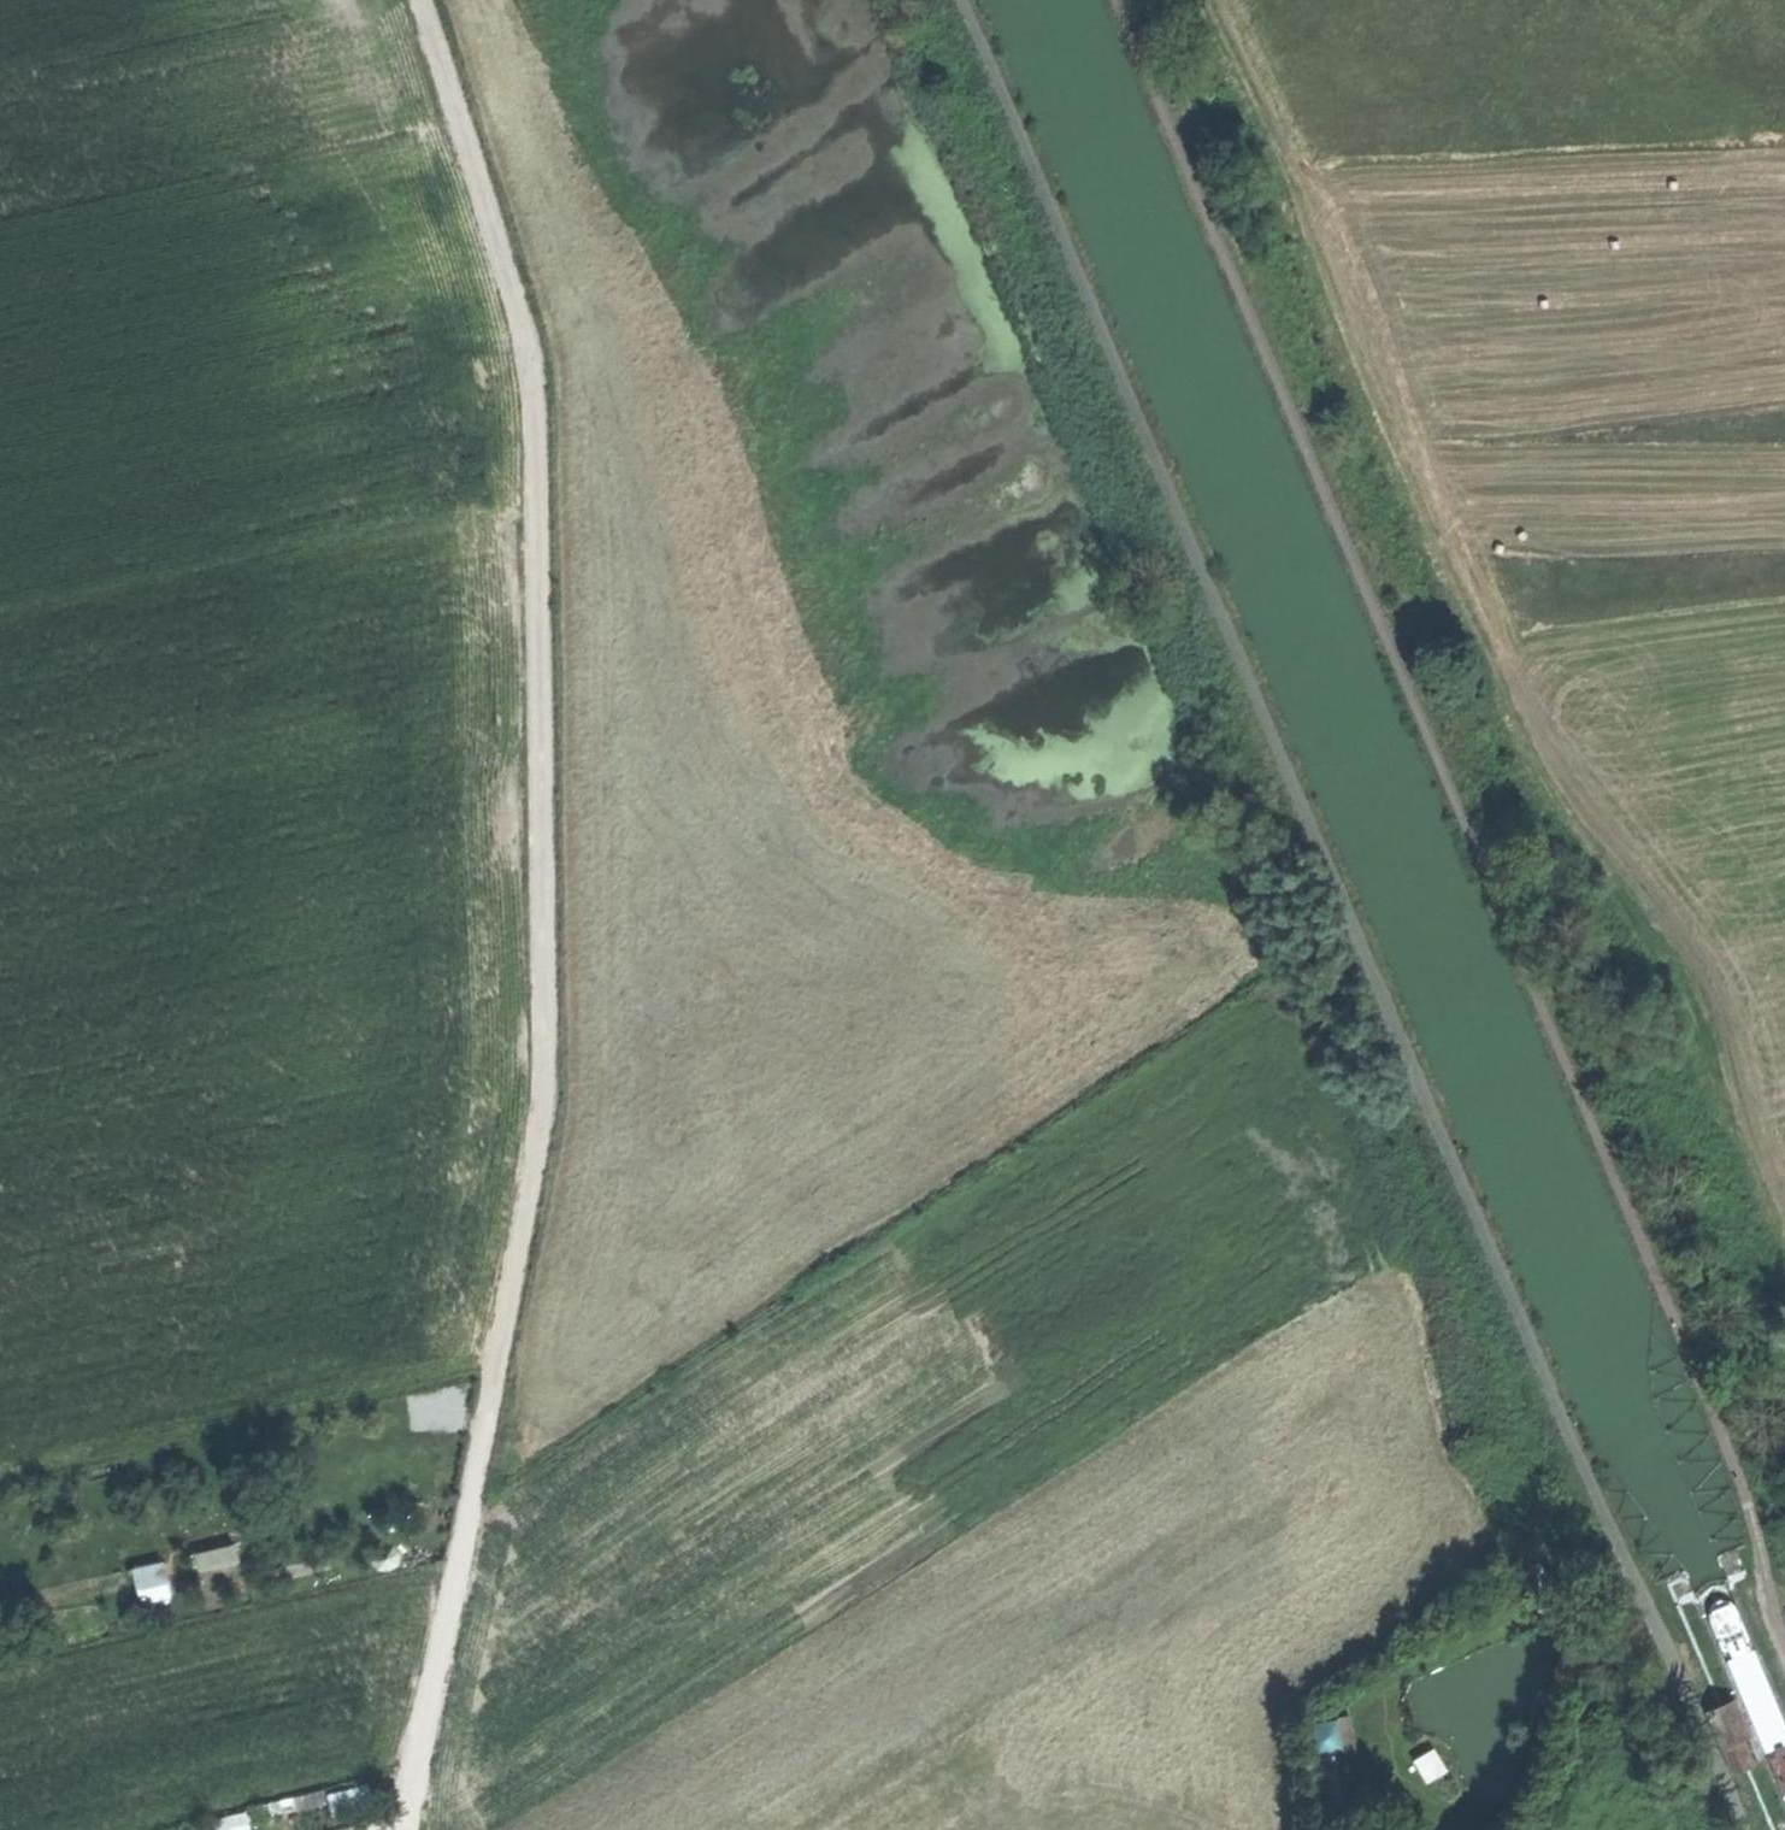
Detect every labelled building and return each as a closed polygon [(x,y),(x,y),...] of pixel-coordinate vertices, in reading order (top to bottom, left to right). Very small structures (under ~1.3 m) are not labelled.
[(172,1559),(139,1563),(144,1600),(177,1596),(172,1559)] [(1707,1710),(1723,1750),(1742,1742),(1750,1738),(1734,1699),(1707,1710)] [(1723,1750),(1734,1773),(1752,1765),(1742,1742),(1723,1750)]
